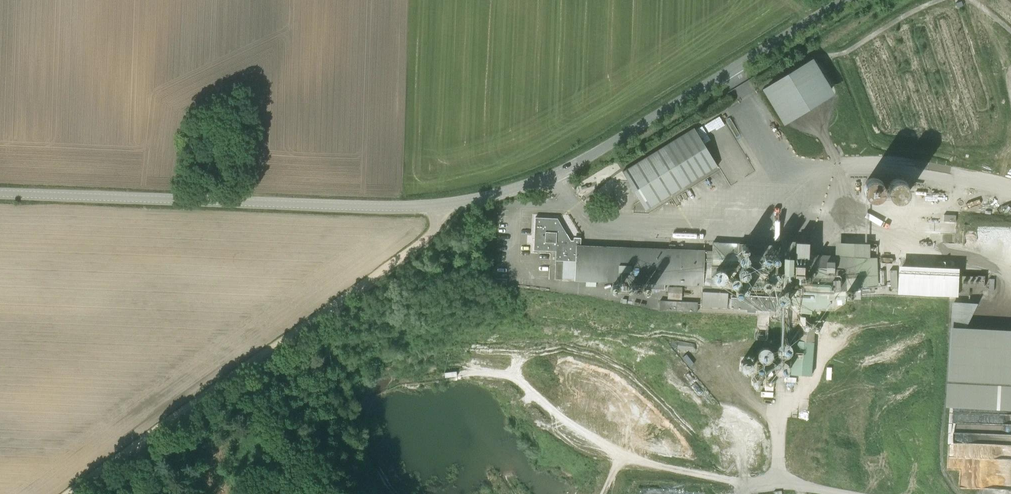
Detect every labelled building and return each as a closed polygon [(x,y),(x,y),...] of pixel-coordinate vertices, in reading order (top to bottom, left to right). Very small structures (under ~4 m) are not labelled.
[(763,90),(784,124),(835,94),(814,59),(763,90)] [(743,114),(734,118),(736,122),(730,124),(742,154),(757,148),(743,114)] [(694,127),(622,171),(646,211),(718,166),(694,127)] [(863,188),(863,189),(864,190),(864,191),(864,192),(865,193),(866,194),(866,195),(867,196),(868,196),(869,197),(870,197),(871,198),(872,198),(873,198),(874,198),(875,198),(877,198),(879,197),(880,196),(881,196),(881,195),(882,194),(883,193),(884,193),(884,192),(884,191),(885,189),(885,188),(885,187),(885,186),(885,185),(884,183),(883,182),(883,181),(882,180),(881,179),(880,178),(879,178),(877,177),(876,177),(874,176),(873,176),(872,177),(871,177),(870,177),(869,178),(868,178),(867,179),(866,181),(865,182),(864,183),(864,184),(864,185),(863,186),(863,187),(863,188)] [(888,193),(889,193),(889,194),(890,195),(890,196),(891,196),(891,197),(892,198),(894,199),(896,199),(898,200),(899,200),(901,199),(903,199),(905,198),(906,196),(907,195),(908,194),(908,193),(909,193),(909,192),(909,190),(909,189),(909,188),(909,187),(909,186),(909,185),(908,184),(908,183),(907,182),(906,181),(904,180),(903,179),(902,179),(901,178),(900,178),(899,178),(897,178),(895,178),(894,179),(893,179),(892,180),(891,181),(890,182),(889,183),(889,184),(888,186),(888,187),(888,189),(888,190),(888,191),(888,192),(888,193)] [(555,279),(563,280),(594,281),(703,285),(705,251),(687,250),(675,249),(675,245),(669,244),(669,246),(666,246),(666,249),(650,248),(577,246),(578,240),(571,240),(557,218),(535,217),(534,250),(556,251),(555,260),(555,279)] [(785,240),(785,246),(713,243),(711,287),(791,290),(790,305),(799,306),(799,312),(811,312),(811,310),(815,310),(816,299),(859,301),(860,292),(871,293),(871,286),(877,285),(877,274),(875,273),(877,258),(810,253),(810,256),(808,256),(809,241),(785,240)] [(977,275),(977,276),(960,275),(959,295),(969,295),(970,288),(977,288),(977,287),(984,287),(985,276),(977,275)] [(682,287),(668,286),(668,299),(682,299),(682,287)] [(756,310),(781,311),(782,297),(728,294),(728,293),(702,291),(702,307),(746,309),(746,310),(756,310)] [(660,300),(659,310),(697,312),(698,302),(660,300)] [(966,327),(975,302),(951,301),(950,325),(947,334),(944,405),(949,407),(947,443),(1010,446),(1010,329),(966,327)] [(791,375),(799,375),(812,376),(815,330),(799,329),(798,340),(792,340),(791,375)] [(769,348),(752,347),(751,360),(769,360),(769,348)] [(445,381),(457,379),(456,371),(444,372),(445,381)]
